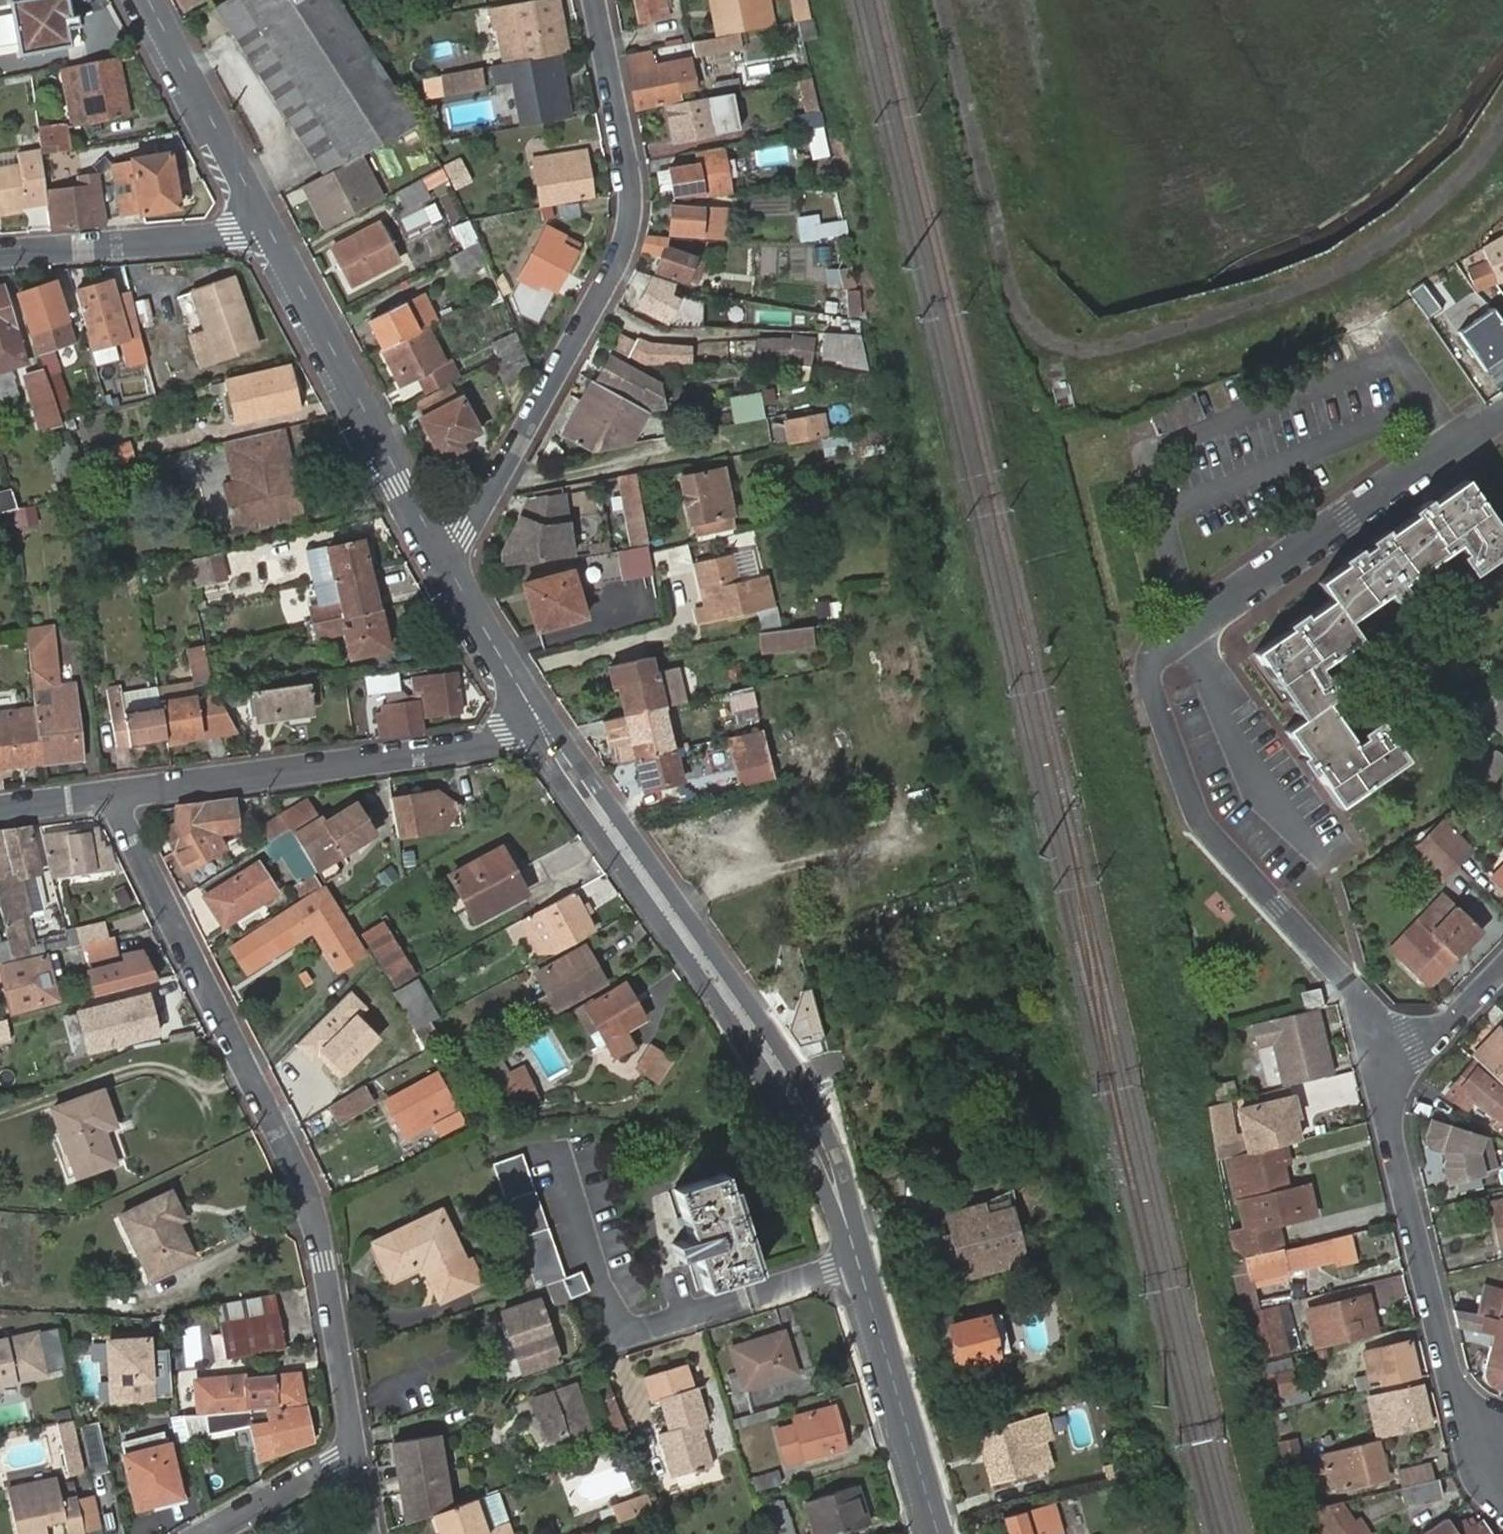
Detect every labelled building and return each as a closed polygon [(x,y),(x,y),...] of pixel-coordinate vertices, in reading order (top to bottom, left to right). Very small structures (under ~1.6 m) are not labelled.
[(21,53),(70,44),(66,18),(72,17),(69,0),(11,0),(21,53)] [(337,0),(221,0),(213,4),(321,174),(358,155),(394,134),(414,123),(415,122),(337,0)] [(557,54),(563,53),(553,0),(546,0),(495,10),(506,63),(557,53),(557,54)] [(655,0),(631,0),(636,24),(659,19),(655,0)] [(770,0),(706,0),(713,37),(775,24),(770,0)] [(692,43),(695,58),(721,54),(741,50),(738,35),(718,38),(692,43)] [(659,55),(658,47),(649,49),(649,51),(625,56),(636,109),(680,100),(678,91),(695,89),(689,59),(654,66),(652,56),(659,55)] [(521,126),(571,117),(557,54),(557,53),(506,63),(491,65),(500,107),(517,104),(521,126)] [(129,114),(117,55),(77,63),(88,122),(129,114)] [(88,122),(77,63),(64,65),(61,66),(73,125),(88,122)] [(482,67),(444,74),(447,92),(486,85),(482,67)] [(822,127),(811,78),(800,80),(808,114),(791,117),(794,133),(822,127)] [(726,117),(722,95),(681,102),(667,105),(674,141),(729,131),(728,130),(746,127),(744,113),(726,117)] [(65,126),(40,131),(41,146),(57,144),(58,150),(69,148),(65,126)] [(705,196),(731,195),(722,147),(696,152),(698,163),(668,168),(673,193),(704,188),(705,196)] [(532,158),(541,206),(592,197),(584,150),(532,158)] [(48,201),(47,191),(42,151),(17,156),(19,167),(0,169),(0,208),(48,201)] [(179,205),(169,151),(134,156),(133,159),(112,162),(114,172),(109,174),(111,182),(116,181),(122,214),(143,211),(144,212),(179,205)] [(381,197),(358,155),(304,186),(327,227),(381,197)] [(457,190),(475,181),(463,156),(445,165),(457,190)] [(429,194),(420,178),(396,191),(404,207),(429,194)] [(52,228),(105,224),(97,185),(47,191),(48,201),(52,228)] [(452,188),(434,194),(444,222),(461,216),(452,188)] [(569,204),(572,219),(594,215),(591,200),(569,204)] [(671,208),(669,233),(710,235),(712,211),(671,208)] [(816,213),(793,218),(798,243),(848,233),(845,218),(818,223),(816,213)] [(476,240),(468,219),(453,225),(463,248),(476,240)] [(330,249),(350,287),(397,262),(376,224),(330,249)] [(544,228),(517,279),(539,290),(542,283),(555,290),(575,252),(562,245),(566,239),(544,228)] [(664,246),(667,236),(644,235),(644,237),(643,240),(642,243),(642,246),(640,250),(662,252),(655,271),(685,279),(693,255),(664,246)] [(1481,250),(1485,261),(1467,269),(1475,290),(1502,278),(1502,237),(1481,250)] [(476,240),(463,248),(448,256),(458,276),(485,262),(476,240)] [(815,263),(832,262),(830,245),(814,247),(815,263)] [(1463,261),(1467,269),(1485,261),(1481,250),(1463,261)] [(693,255),(685,279),(695,282),(702,259),(693,255)] [(232,274),(228,276),(239,308),(244,307),(232,274)] [(1416,290),(1431,316),(1458,300),(1441,275),(1416,290)] [(239,308),(228,276),(193,288),(207,327),(190,332),(186,322),(154,332),(165,362),(196,351),(200,363),(257,344),(244,307),(239,308)] [(673,291),(675,283),(652,276),(637,306),(666,320),(674,306),(679,308),(682,303),(675,300),(677,294),(673,291)] [(87,331),(85,332),(91,354),(92,356),(98,354),(96,347),(103,344),(98,328),(122,322),(111,280),(76,290),(87,331)] [(22,294),(35,332),(43,329),(68,321),(55,283),(22,294)] [(844,287),(843,316),(858,316),(858,287),(844,287)] [(28,361),(22,340),(18,341),(0,289),(0,369),(28,361)] [(142,322),(155,319),(150,299),(137,302),(142,322)] [(367,320),(382,349),(415,332),(401,304),(367,320)] [(1457,331),(1484,371),(1502,358),(1502,322),(1493,307),(1457,331)] [(442,362),(425,327),(415,332),(382,349),(391,368),(398,364),(406,381),(417,376),(426,394),(457,378),(448,360),(442,362)] [(35,332),(31,333),(38,351),(50,348),(43,329),(35,332)] [(91,354),(85,332),(72,337),(78,359),(91,354)] [(757,339),(757,357),(789,356),(810,360),(813,336),(791,333),(791,339),(782,338),(757,339)] [(861,335),(822,333),(821,357),(842,361),(842,368),(869,371),(861,335)] [(518,378),(533,372),(521,346),(506,353),(518,378)] [(50,348),(38,351),(44,368),(45,373),(57,370),(50,348)] [(610,357),(598,379),(635,399),(646,377),(610,357)] [(400,384),(406,381),(398,364),(391,368),(400,384)] [(227,383),(237,422),(299,407),(288,366),(227,383)] [(42,427),(61,420),(57,406),(45,373),(44,368),(25,375),(42,427)] [(647,409),(664,407),(663,398),(661,385),(646,377),(635,399),(637,401),(635,404),(647,409)] [(589,450),(629,443),(647,409),(635,404),(597,383),(566,439),(589,450)] [(429,412),(461,398),(454,384),(423,399),(429,412)] [(764,416),(760,389),(728,395),(734,422),(764,416)] [(1145,405),(1150,431),(1199,421),(1194,395),(1145,405)] [(467,427),(472,424),(459,399),(420,420),(442,459),(461,448),(458,442),(471,435),(467,427)] [(790,442),(827,436),(824,416),(787,423),(790,442)] [(477,432),(472,424),(467,427),(471,435),(477,432)] [(281,427),(229,440),(239,481),(225,485),(235,525),(302,509),(281,427)] [(849,434),(820,439),(822,454),(851,449),(849,434)] [(84,451),(90,475),(135,464),(130,440),(84,451)] [(733,513),(724,468),(721,468),(720,463),(702,466),(703,471),(683,476),(692,522),(733,513)] [(630,548),(647,545),(635,474),(618,477),(630,548)] [(1341,558),(1344,563),(1319,581),(1332,599),(1305,617),(1302,614),(1287,625),(1290,629),(1256,653),(1303,719),(1287,731),(1305,755),(1301,758),(1313,775),(1317,773),(1341,806),(1407,757),(1378,717),(1361,729),(1363,733),(1353,740),(1325,699),(1341,688),(1328,670),(1324,673),(1318,664),(1358,634),(1347,619),(1387,590),(1393,597),(1405,588),(1400,581),(1455,540),(1463,550),(1459,553),(1471,570),(1502,547),(1502,531),(1463,477),(1429,502),(1426,497),(1409,509),(1413,514),(1387,532),(1384,528),(1341,558)] [(0,492),(0,514),(20,508),(15,488),(0,492)] [(18,530),(41,526),(39,509),(16,513),(18,530)] [(572,556),(569,523),(539,525),(518,516),(500,550),(499,566),(526,563),(554,559),(572,556)] [(730,550),(755,545),(752,531),(727,536),(730,550)] [(368,568),(370,568),(363,538),(327,546),(334,577),(337,576),(368,568)] [(652,574),(647,545),(630,548),(620,549),(624,579),(652,574)] [(742,579),(735,552),(692,562),(703,604),(692,607),(696,623),(775,605),(767,573),(742,579)] [(189,561),(193,583),(221,578),(217,556),(189,561)] [(372,587),(368,568),(337,576),(345,615),(352,613),(378,607),(374,586),(372,587)] [(525,583),(538,633),(587,621),(574,571),(556,575),(555,569),(545,572),(546,578),(525,583)] [(613,598),(610,625),(628,626),(630,600),(613,598)] [(382,622),(378,607),(352,613),(355,627),(344,630),(349,655),(381,647),(376,623),(382,622)] [(809,627),(754,630),(755,655),(810,652),(809,627)] [(51,638),(26,640),(34,708),(41,761),(81,756),(73,683),(40,686),(38,671),(55,669),(51,638)] [(208,645),(188,648),(194,683),(215,679),(208,645)] [(654,672),(650,655),(608,665),(614,686),(619,684),(625,713),(658,706),(686,699),(678,666),(654,672)] [(367,675),(369,691),(398,688),(396,671),(367,675)] [(414,700),(385,704),(377,705),(378,711),(371,713),(375,734),(421,728),(419,715),(458,710),(453,671),(410,677),(413,693),(414,700)] [(310,709),(305,682),(245,692),(249,717),(310,709)] [(754,701),(751,684),(724,690),(728,707),(754,701)] [(1475,708),(1502,734),(1502,733),(1502,699),(1501,697),(1499,699),(1491,692),(1475,708)] [(384,697),(385,704),(414,700),(413,693),(384,697)] [(195,698),(160,703),(160,706),(166,740),(202,734),(233,729),(215,696),(215,695),(195,698)] [(116,749),(166,740),(160,706),(110,714),(116,749)] [(658,706),(625,713),(636,759),(669,751),(658,706)] [(41,761),(34,708),(0,712),(0,766),(41,761)] [(746,733),(765,729),(763,716),(744,720),(746,733)] [(753,766),(769,762),(763,737),(747,740),(753,766)] [(669,751),(636,759),(644,790),(679,781),(672,750),(669,751)] [(1471,779),(1483,790),(1502,765),(1502,758),(1493,751),(1471,779)] [(407,794),(389,797),(395,836),(441,831),(436,795),(408,799),(407,794)] [(280,816),(289,831),(291,833),(318,815),(307,799),(280,816)] [(231,801),(176,808),(177,823),(161,832),(185,871),(223,848),(216,835),(235,833),(231,801)] [(318,815),(291,833),(298,845),(312,868),(372,830),(353,802),(329,818),(332,824),(327,828),(318,815)] [(261,828),(270,843),(271,842),(288,832),(289,831),(280,816),(261,828)] [(1448,818),(1443,825),(1456,837),(1462,830),(1448,818)] [(1442,823),(1412,853),(1441,882),(1470,851),(1443,825),(1442,823)] [(1,915),(13,912),(19,911),(9,873),(17,870),(20,879),(40,874),(28,828),(0,832),(0,909),(1,915)] [(42,837),(51,876),(102,870),(102,868),(112,866),(109,851),(103,851),(101,844),(97,844),(94,830),(42,837)] [(288,832),(271,842),(286,853),(296,846),(288,832)] [(302,879),(304,879),(312,874),(315,872),(312,868),(298,845),(296,846),(286,853),(302,879)] [(525,870),(512,846),(499,853),(513,877),(525,870)] [(452,879),(478,925),(525,899),(513,877),(499,853),(452,879)] [(259,862),(205,897),(222,928),(276,893),(259,862)] [(1491,878),(1502,889),(1502,866),(1491,878)] [(304,879),(312,892),(320,887),(312,874),(304,879)] [(272,922),(231,948),(246,974),(293,944),(288,936),(298,930),(312,953),(344,926),(321,891),(272,922)] [(592,928),(572,892),(533,913),(554,949),(592,928)] [(1418,942),(1399,960),(1421,983),(1429,983),(1481,932),(1444,894),(1407,931),(1418,942)] [(1,915),(12,961),(25,958),(13,912),(1,915)] [(355,925),(361,936),(379,924),(373,914),(355,925)] [(73,928),(78,946),(105,939),(100,922),(73,928)] [(411,975),(402,960),(379,924),(361,936),(393,985),(411,975)] [(1407,931),(1388,950),(1399,960),(1418,942),(1407,931)] [(536,975),(554,1008),(602,981),(583,946),(536,973),(536,975)] [(20,964),(24,983),(32,982),(37,1004),(56,1000),(46,958),(20,964)] [(422,993),(413,978),(391,990),(400,1006),(422,993)] [(32,982),(24,983),(8,987),(14,1010),(37,1004),(32,982)] [(595,1001),(592,997),(581,1002),(613,1055),(632,1044),(623,1029),(643,1018),(625,984),(623,984),(595,1001)] [(75,1009),(85,1054),(160,1036),(149,991),(75,1009)] [(350,992),(292,1046),(311,1067),(321,1057),(341,1077),(380,1040),(359,1017),(367,1010),(350,992)] [(1318,1011),(1323,1010),(1320,992),(1298,998),(1303,1014),(1306,1014),(1318,1011)] [(1306,1014),(1251,1028),(1257,1050),(1272,1046),(1282,1087),(1333,1075),(1318,1011),(1306,1014)] [(0,1019),(0,1043),(10,1041),(6,1018),(0,1019)] [(1471,1057),(1474,1060),(1502,1086),(1502,1037),(1496,1030),(1471,1057)] [(660,1085),(678,1059),(653,1043),(636,1069),(660,1085)] [(1502,1132),(1502,1086),(1474,1060),(1447,1096),(1466,1110),(1473,1099),(1499,1119),(1494,1125),(1502,1132)] [(502,1079),(518,1112),(526,1109),(530,1117),(540,1112),(535,1104),(539,1101),(523,1068),(502,1079)] [(386,1101),(407,1138),(457,1109),(437,1073),(386,1101)] [(1213,1082),(1215,1099),(1236,1098),(1234,1081),(1213,1082)] [(375,1106),(365,1087),(361,1089),(329,1108),(340,1125),(375,1106)] [(54,1113),(71,1157),(80,1180),(128,1159),(100,1094),(54,1113)] [(1297,1115),(1292,1097),(1239,1109),(1249,1150),(1285,1142),(1298,1139),(1292,1116),(1297,1115)] [(1228,1100),(1206,1105),(1216,1158),(1224,1157),(1224,1156),(1234,1154),(1236,1154),(1228,1100)] [(1489,1136),(1429,1118),(1421,1145),(1441,1152),(1448,1179),(1497,1167),(1489,1136)] [(1224,1157),(1236,1208),(1291,1194),(1308,1190),(1308,1185),(1290,1189),(1285,1168),(1292,1166),(1285,1142),(1249,1150),(1236,1154),(1234,1154),(1224,1156),(1224,1157)] [(490,1161),(533,1285),(544,1282),(559,1276),(562,1275),(519,1151),(490,1161)] [(60,1162),(69,1185),(80,1180),(71,1157),(60,1162)] [(718,1189),(722,1188),(717,1173),(671,1188),(685,1236),(669,1241),(672,1255),(691,1250),(700,1285),(749,1270),(749,1267),(744,1269),(718,1189)] [(727,1186),(722,1188),(718,1189),(744,1269),(749,1267),(753,1266),(727,1186)] [(1228,1234),(1233,1259),(1280,1249),(1274,1222),(1273,1214),(1312,1205),(1308,1190),(1291,1194),(1236,1208),(1242,1232),(1228,1234)] [(118,1216),(149,1278),(187,1261),(199,1255),(168,1194),(118,1216)] [(1490,1211),(1502,1208),(1502,1200),(1488,1204),(1490,1211)] [(955,1234),(960,1255),(965,1275),(1022,1260),(1008,1201),(950,1214),(955,1234)] [(1312,1205),(1273,1214),(1274,1222),(1314,1212),(1312,1205)] [(1490,1211),(1498,1242),(1502,1241),(1502,1208),(1490,1211)] [(373,1242),(390,1279),(415,1267),(412,1262),(421,1258),(440,1299),(480,1280),(470,1259),(461,1263),(438,1210),(373,1242)] [(951,1258),(960,1255),(955,1234),(945,1237),(951,1258)] [(1345,1234),(1331,1237),(1334,1249),(1348,1246),(1345,1234)] [(1258,1307),(1254,1290),(1252,1278),(1251,1278),(1288,1271),(1335,1260),(1330,1237),(1280,1249),(1233,1259),(1246,1310),(1250,1309),(1258,1308),(1258,1307)] [(412,1262),(415,1267),(423,1263),(421,1258),(412,1262)] [(585,1288),(578,1268),(562,1275),(559,1276),(568,1295),(585,1288)] [(1288,1271),(1251,1278),(1252,1278),(1254,1290),(1290,1281),(1288,1271)] [(553,1301),(568,1295),(559,1276),(544,1282),(553,1301)] [(1502,1320),(1502,1289),(1486,1283),(1485,1287),(1483,1287),(1477,1313),(1502,1320)] [(274,1294),(217,1306),(220,1323),(278,1313),(274,1294)] [(1307,1309),(1315,1348),(1374,1334),(1365,1294),(1307,1309)] [(500,1310),(521,1370),(558,1357),(536,1297),(500,1310)] [(1258,1308),(1250,1309),(1262,1361),(1297,1353),(1285,1301),(1258,1307),(1258,1308)] [(1499,1392),(1502,1376),(1502,1320),(1477,1313),(1451,1310),(1454,1322),(1484,1330),(1486,1324),(1493,1326),(1482,1366),(1482,1371),(1484,1381),(1489,1388),(1499,1392)] [(226,1358),(285,1347),(278,1313),(220,1323),(226,1358)] [(1000,1314),(987,1317),(997,1354),(1008,1352),(1000,1314)] [(996,1355),(997,1354),(987,1317),(950,1326),(958,1364),(972,1361),(996,1355)] [(200,1326),(182,1328),(186,1366),(204,1364),(200,1326)] [(50,1373),(40,1329),(0,1338),(0,1384),(50,1373)] [(734,1371),(738,1386),(793,1370),(781,1330),(726,1346),(734,1371)] [(151,1395),(147,1337),(107,1339),(111,1397),(151,1395)] [(1380,1380),(1381,1386),(1417,1378),(1409,1341),(1364,1352),(1371,1382),(1380,1380)] [(999,1365),(996,1355),(972,1361),(975,1371),(999,1365)] [(656,1396),(691,1385),(683,1361),(640,1374),(648,1399),(656,1396)] [(1275,1373),(1283,1405),(1308,1398),(1306,1387),(1297,1390),(1291,1370),(1275,1373)] [(738,1386),(734,1371),(725,1374),(731,1388),(738,1386)] [(204,1414),(304,1404),(297,1372),(264,1376),(263,1372),(197,1381),(200,1414),(204,1414)] [(602,1404),(615,1399),(604,1376),(593,1381),(602,1404)] [(1353,1379),(1356,1389),(1366,1387),(1364,1377),(1353,1379)] [(695,1384),(691,1385),(656,1396),(665,1428),(657,1431),(671,1475),(692,1468),(694,1472),(702,1469),(701,1465),(710,1462),(699,1419),(705,1417),(695,1384)] [(532,1395),(547,1439),(565,1433),(564,1430),(574,1427),(561,1387),(551,1391),(549,1389),(532,1395)] [(1383,1395),(1388,1420),(1375,1424),(1377,1436),(1427,1424),(1419,1387),(1383,1395)] [(312,1441),(304,1404),(204,1414),(200,1414),(185,1416),(191,1440),(253,1424),(258,1444),(254,1445),(258,1461),(279,1454),(279,1451),(312,1441)] [(829,1406),(822,1408),(828,1431),(835,1430),(829,1406)] [(828,1431),(822,1408),(788,1417),(791,1427),(799,1457),(840,1446),(835,1430),(828,1431)] [(979,1434),(992,1483),(1051,1465),(1042,1436),(1050,1434),(1043,1414),(979,1434)] [(182,1416),(169,1417),(175,1440),(188,1438),(182,1416)] [(82,1471),(72,1418),(57,1421),(70,1474),(82,1471)] [(109,1466),(100,1424),(81,1428),(90,1470),(109,1466)] [(799,1457),(791,1427),(777,1431),(785,1460),(799,1457)] [(442,1434),(392,1443),(398,1480),(448,1472),(442,1434)] [(166,1436),(126,1444),(128,1453),(168,1445),(166,1436)] [(1295,1437),(1278,1442),(1282,1459),(1300,1455),(1295,1437)] [(1385,1480),(1375,1440),(1315,1454),(1320,1472),(1328,1471),(1329,1478),(1334,1477),(1337,1492),(1385,1480)] [(125,1457),(136,1501),(149,1497),(150,1504),(181,1497),(169,1447),(125,1457)] [(582,1505),(628,1488),(619,1463),(573,1480),(582,1505)] [(1399,1470),(1403,1488),(1434,1480),(1430,1463),(1399,1470)] [(782,1484),(778,1471),(752,1478),(756,1492),(782,1484)] [(448,1472),(398,1480),(405,1523),(433,1513),(444,1509),(454,1505),(448,1472)] [(19,1533),(50,1533),(48,1523),(67,1518),(71,1533),(86,1530),(78,1495),(63,1498),(58,1478),(8,1490),(19,1533)] [(1441,1494),(1437,1480),(1403,1488),(1400,1489),(1403,1503),(1441,1494)] [(813,1533),(823,1533),(862,1522),(849,1483),(802,1498),(813,1533)] [(497,1489),(482,1494),(493,1526),(508,1521),(497,1489)] [(93,1491),(78,1495),(86,1530),(101,1526),(93,1491)] [(642,1493),(611,1504),(616,1518),(648,1507),(642,1493)] [(508,1521),(493,1526),(482,1494),(444,1509),(433,1513),(440,1533),(513,1533),(508,1521)] [(149,1497),(136,1501),(138,1507),(150,1504),(149,1497)] [(1032,1508),(997,1518),(1001,1533),(1059,1533),(1050,1503),(1032,1508)] [(1303,1511),(1317,1533),(1358,1533),(1338,1503),(1312,1509),(1303,1511)] [(787,1508),(764,1515),(770,1533),(795,1533),(787,1508)] [(1421,1532),(1422,1533),(1439,1533),(1449,1528),(1443,1518),(1421,1532)] [(1439,1533),(1487,1533),(1480,1522),(1467,1529),(1461,1520),(1449,1528),(1439,1533)] [(600,1529),(593,1531),(594,1533),(622,1533),(620,1523),(600,1529)] [(53,1533),(69,1533),(66,1524),(52,1530),(53,1533)] [(1136,1533),(1151,1533),(1148,1525),(1134,1529),(1136,1533)]
